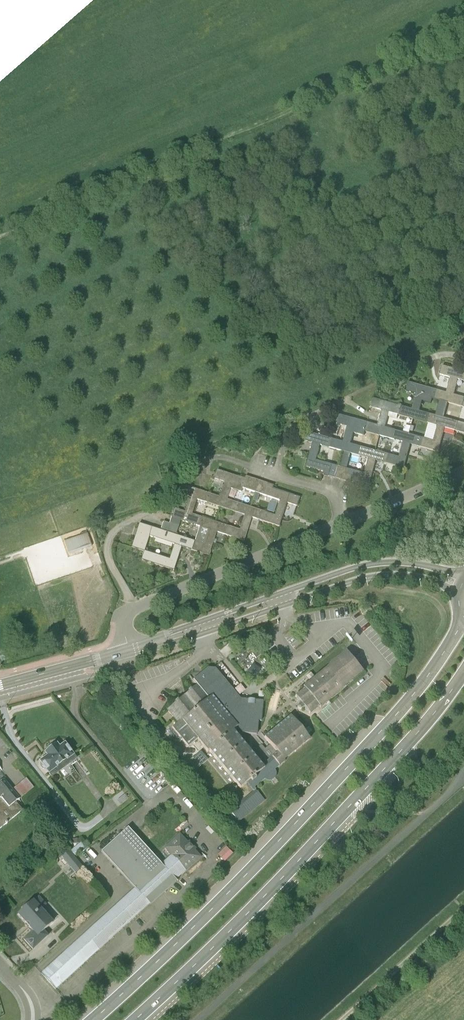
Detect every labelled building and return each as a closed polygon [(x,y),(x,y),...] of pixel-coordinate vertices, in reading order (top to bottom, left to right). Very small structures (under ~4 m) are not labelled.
[(453,394),(457,379),(463,381),(463,372),(442,365),(439,374),(450,377),(446,392),(435,389),(432,399),(447,403),(447,402),(459,406),(461,397),(453,394)] [(422,396),(432,399),(435,389),(408,382),(406,391),(415,393),(415,396),(414,401),(413,401),(411,409),(400,405),(398,415),(405,417),(405,419),(411,421),(412,418),(425,422),(428,413),(418,410),(422,396)] [(398,415),(400,405),(373,398),(370,407),(381,410),(377,425),(365,422),(362,432),(390,438),(393,429),(384,427),(387,416),(396,419),(398,415)] [(453,430),(456,421),(428,413),(425,422),(428,423),(421,447),(438,451),(444,427),(453,430)] [(362,432),(365,422),(339,415),(336,424),(346,426),(342,441),(332,439),(330,448),(357,455),(359,446),(350,444),(353,433),(363,435),(364,432),(362,432)] [(456,421),(453,430),(463,433),(463,423),(456,421)] [(421,447),(424,438),(393,429),(390,438),(402,442),(398,457),(387,454),(384,463),(403,468),(410,444),(421,447)] [(306,467),(323,472),(325,463),(315,460),(319,445),(320,445),(330,448),(332,439),(304,432),(302,440),(312,443),(306,467)] [(268,439),(264,436),(258,444),(262,447),(268,439)] [(384,463),(387,454),(359,446),(357,455),(368,458),(364,473),(354,470),(351,479),(358,481),(370,481),(376,460),(384,463)] [(331,464),(325,463),(322,475),(328,476),(331,464)] [(331,464),(328,476),(334,478),(337,466),(331,464)] [(343,468),(337,466),(334,478),(340,479),(343,468)] [(345,481),(348,469),(343,468),(340,479),(345,481)] [(354,470),(348,469),(345,481),(350,482),(354,470)] [(241,488),(244,479),(216,470),(214,479),(224,483),(219,497),(209,494),(206,503),(234,512),(237,503),(226,500),(230,489),(240,492),(241,488)] [(241,488),(247,490),(251,478),(245,476),(244,479),(241,488)] [(257,480),(251,478),(247,490),(253,492),(257,480)] [(264,483),(257,480),(253,492),(260,494),(264,483)] [(269,484),(264,483),(260,494),(265,496),(269,484)] [(206,503),(209,494),(181,485),(178,494),(189,497),(184,512),(174,509),(171,517),(197,526),(200,517),(191,514),(196,500),(206,503)] [(297,506),(299,497),(272,488),(269,497),(279,500),(274,515),(263,512),(260,520),(279,526),(286,503),(297,506)] [(276,504),(269,501),(266,510),(273,513),(276,504)] [(260,520),(263,512),(237,503),(234,512),(243,515),(239,530),(228,526),(225,535),(243,541),(251,518),(260,520)] [(163,522),(160,530),(175,535),(180,520),(171,517),(169,524),(163,522)] [(225,535),(228,526),(200,517),(197,526),(199,527),(191,550),(208,556),(216,532),(225,535)] [(141,560),(173,571),(181,547),(191,550),(194,542),(139,523),(131,547),(143,551),(149,537),(173,545),(169,559),(143,551),(141,560)] [(91,547),(87,533),(64,541),(68,554),(91,547)] [(215,670),(207,669),(192,681),(196,685),(192,688),(190,688),(188,690),(188,692),(184,693),(180,696),(179,699),(177,699),(175,701),(175,703),(166,710),(177,724),(172,728),(178,736),(175,738),(178,744),(182,741),(188,747),(197,741),(206,752),(208,751),(239,789),(246,783),(253,792),(229,811),(238,822),(264,801),(254,788),(264,779),(266,781),(268,781),(271,782),(273,780),(275,778),(275,775),(275,772),(274,770),(284,762),(283,761),(309,740),(292,718),(303,708),(309,715),(319,707),(321,708),(364,672),(346,649),(314,677),(309,681),(302,687),(303,688),(294,696),(300,703),(297,706),(297,709),(290,715),(264,737),(270,745),(264,749),(261,744),(255,749),(266,762),(261,765),(233,731),(237,727),(242,734),(256,735),(258,721),(261,722),(263,701),(251,701),(240,700),(215,670)] [(240,660),(248,665),(253,658),(244,653),(240,660)] [(46,756),(38,761),(39,763),(39,765),(40,768),(43,770),(45,771),(51,778),(75,760),(76,761),(76,760),(76,759),(64,742),(59,746),(57,743),(44,753),(46,756)] [(187,762),(194,771),(201,765),(194,756),(187,762)] [(22,810),(15,802),(33,787),(25,778),(12,789),(4,780),(4,779),(0,773),(0,828),(22,810)] [(40,973),(55,989),(149,904),(150,905),(176,882),(176,881),(185,871),(170,855),(160,864),(128,828),(127,828),(101,852),(134,888),(40,973)] [(188,843),(179,833),(163,848),(185,871),(201,857),(194,850),(196,848),(190,842),(188,843)] [(79,839),(72,839),(73,844),(79,843),(70,851),(74,857),(85,848),(80,842),(79,843),(79,839)] [(83,868),(68,850),(61,856),(76,874),(83,868)] [(51,856),(43,863),(46,867),(54,860),(51,856)] [(46,905),(38,896),(33,901),(33,900),(16,914),(32,932),(24,940),(32,949),(48,935),(44,931),(53,923),(45,913),(46,912),(42,908),(46,905)]
